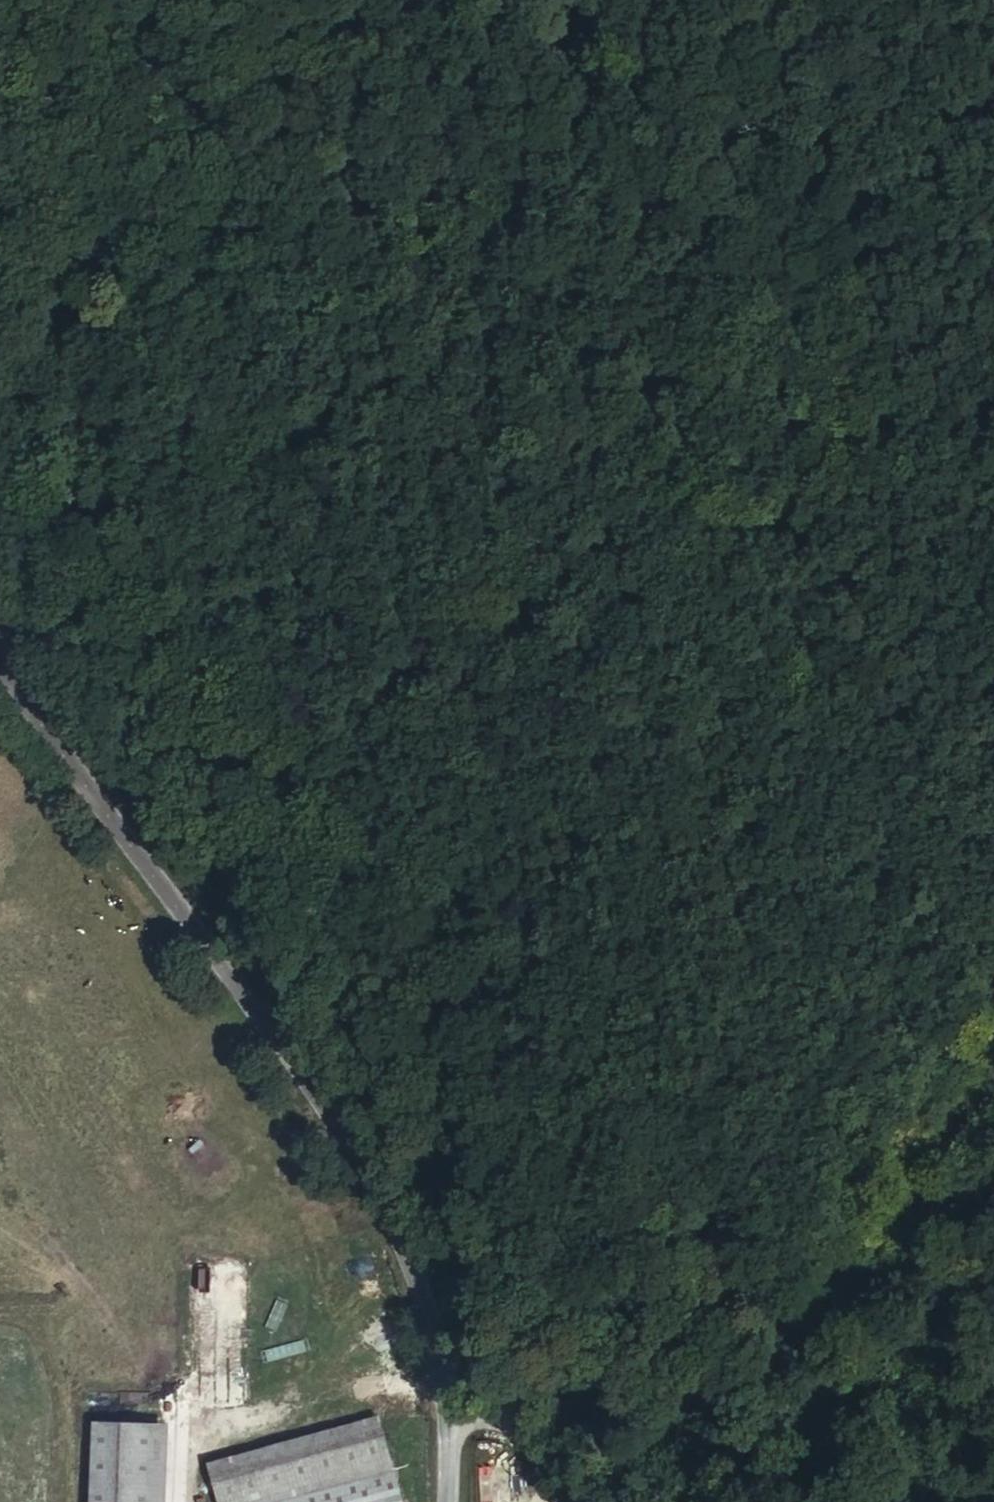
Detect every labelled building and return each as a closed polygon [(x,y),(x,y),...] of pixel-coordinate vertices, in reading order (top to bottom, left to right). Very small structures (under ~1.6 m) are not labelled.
[(199,1304),(197,1359),(222,1360),(223,1305),(199,1304)] [(372,1413),(205,1468),(216,1501),(278,1501),(390,1466),(372,1413)] [(147,1434),(89,1435),(88,1501),(148,1501),(147,1434)] [(278,1501),(375,1501),(400,1494),(390,1466),(278,1501)]
